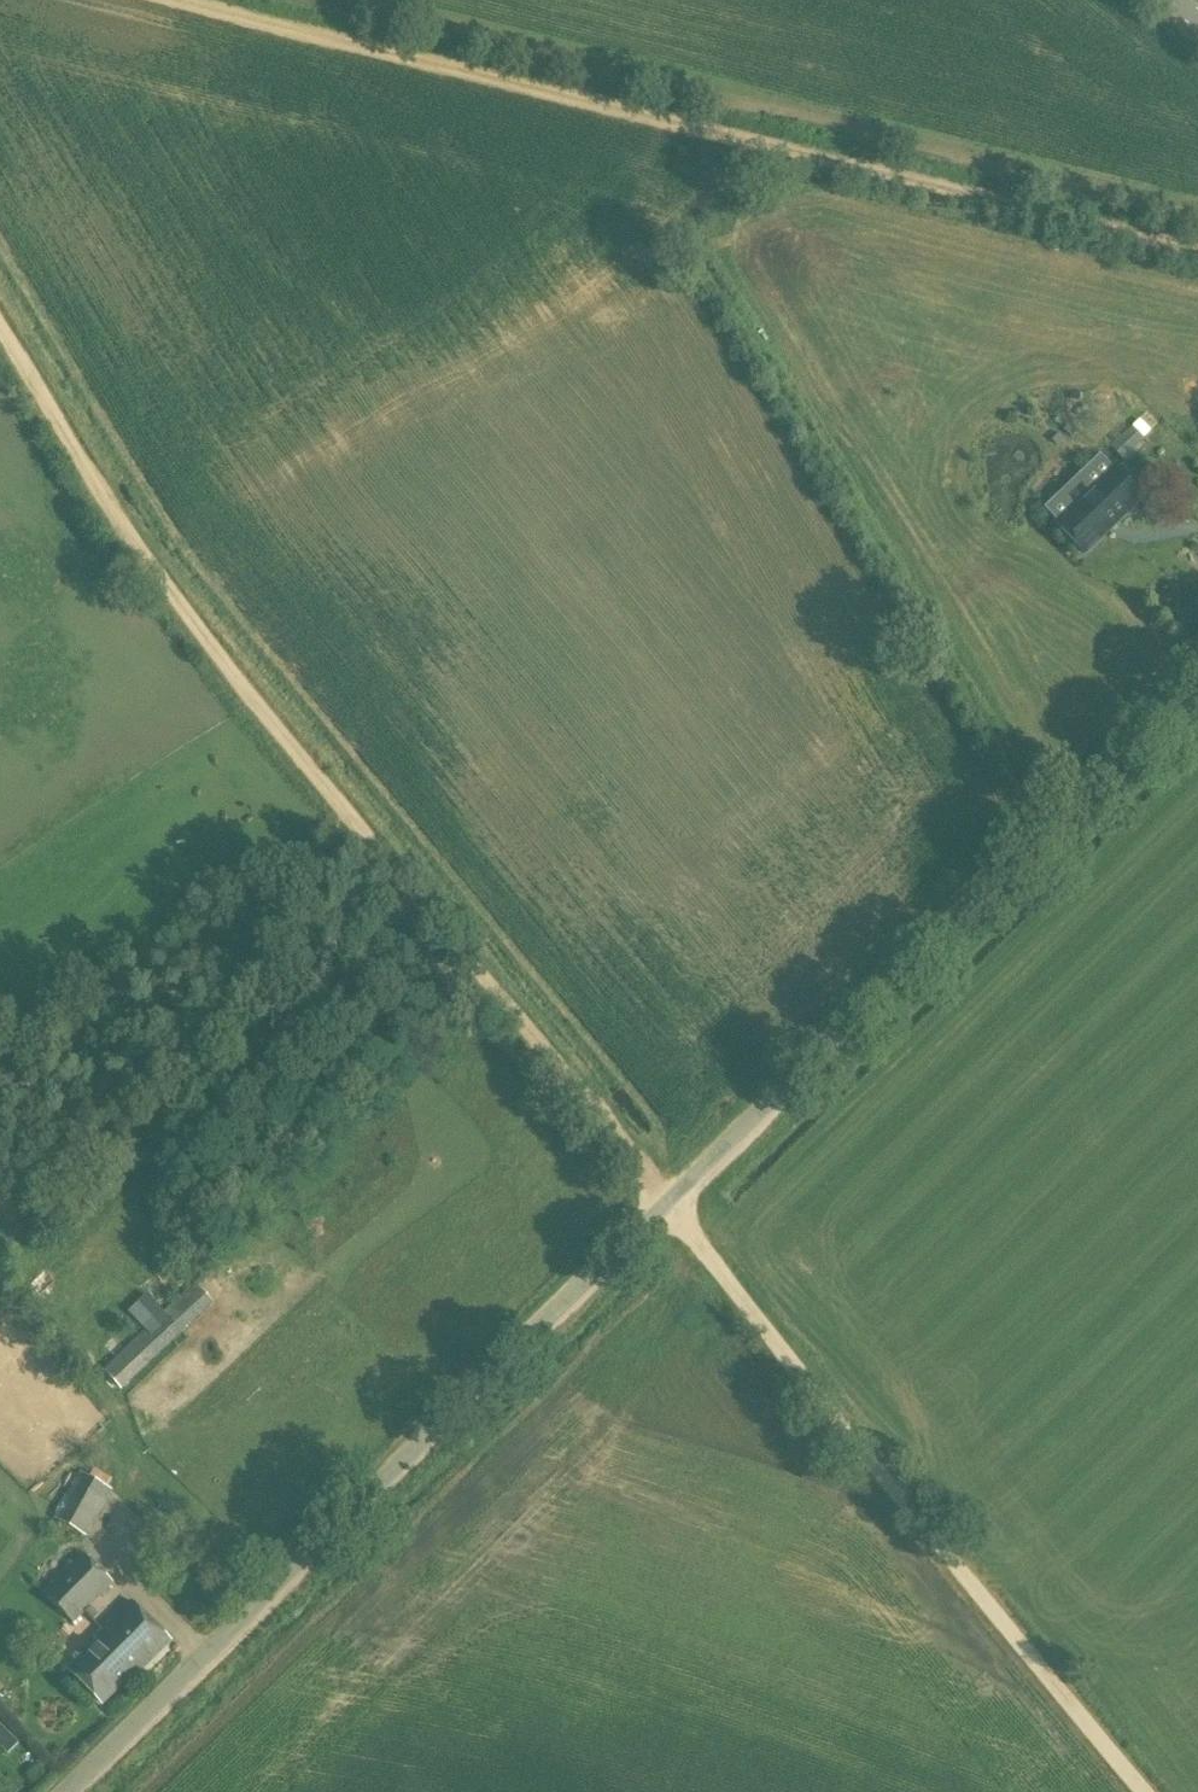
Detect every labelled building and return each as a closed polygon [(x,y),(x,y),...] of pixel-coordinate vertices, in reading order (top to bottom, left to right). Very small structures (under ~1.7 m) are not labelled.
[(1121,438),(1111,448),(1124,461),(1134,451),(1121,438)] [(1115,467),(1055,526),(1084,555),(1143,496),(1115,467)] [(435,1016),(446,1008),(436,997),(426,1006),(435,1016)] [(122,1390),(214,1304),(195,1284),(103,1370),(122,1390)] [(108,1487),(112,1479),(99,1472),(95,1480),(80,1472),(54,1519),(88,1538),(114,1490),(108,1487)] [(74,1624),(114,1584),(83,1554),(44,1594),(74,1624)] [(134,1678),(171,1641),(131,1601),(94,1637),(97,1640),(67,1670),(102,1706),(132,1676),(134,1678)] [(0,1785),(0,1786),(6,1791),(18,1791),(23,1787),(11,1775),(0,1785)]
